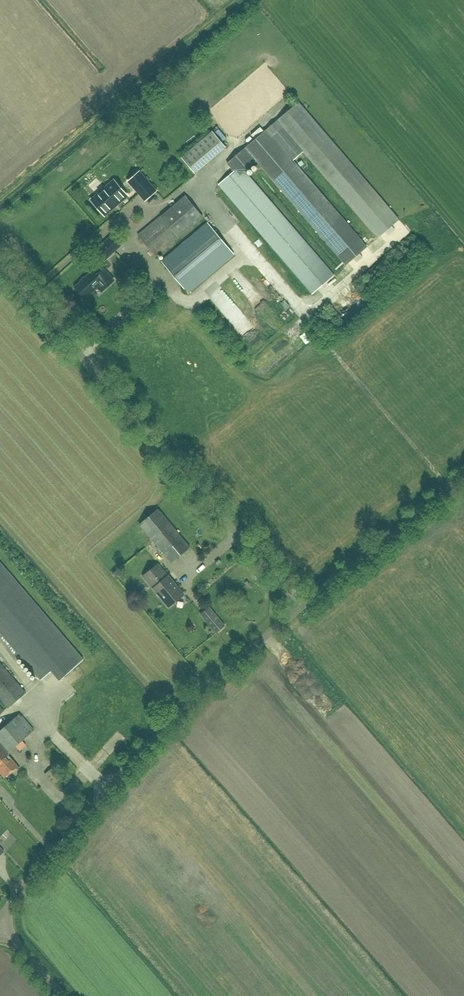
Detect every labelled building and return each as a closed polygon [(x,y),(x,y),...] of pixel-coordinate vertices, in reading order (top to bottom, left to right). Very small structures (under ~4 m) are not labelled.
[(234,171),(218,184),(313,293),(334,275),(244,171),(256,160),(345,264),(367,246),(293,160),(303,151),(377,237),(399,219),(298,102),(227,163),(234,171)] [(226,147),(213,132),(182,158),(195,173),(226,147)] [(156,191),(145,178),(139,172),(128,181),(145,200),(156,191)] [(104,215),(114,207),(127,195),(114,180),(91,200),(104,215)] [(155,256),(203,217),(185,195),(138,234),(155,256)] [(187,292),(234,254),(208,223),(161,261),(187,292)] [(105,261),(121,246),(111,235),(95,250),(105,261)] [(85,298),(97,287),(101,291),(113,280),(103,269),(96,276),(92,271),(75,287),(85,298)] [(285,312),(275,317),(279,326),(285,323),(284,321),(288,319),(285,312)] [(139,524),(162,551),(171,562),(190,547),(158,508),(139,524)] [(40,679),(51,670),(59,679),(83,659),(83,658),(82,659),(83,659),(80,661),(73,652),(75,650),(0,562),(0,632),(40,679)] [(142,575),(168,606),(183,594),(158,563),(142,575)] [(224,626),(212,610),(209,607),(201,614),(216,632),(224,626)] [(25,692),(0,662),(0,698),(8,707),(25,692)] [(44,684),(48,691),(57,687),(53,680),(44,684)] [(6,753),(34,729),(20,713),(0,730),(0,772),(5,777),(18,766),(6,753)] [(54,784),(61,778),(53,767),(45,774),(54,784)] [(17,853),(24,847),(19,841),(12,848),(17,853)]
